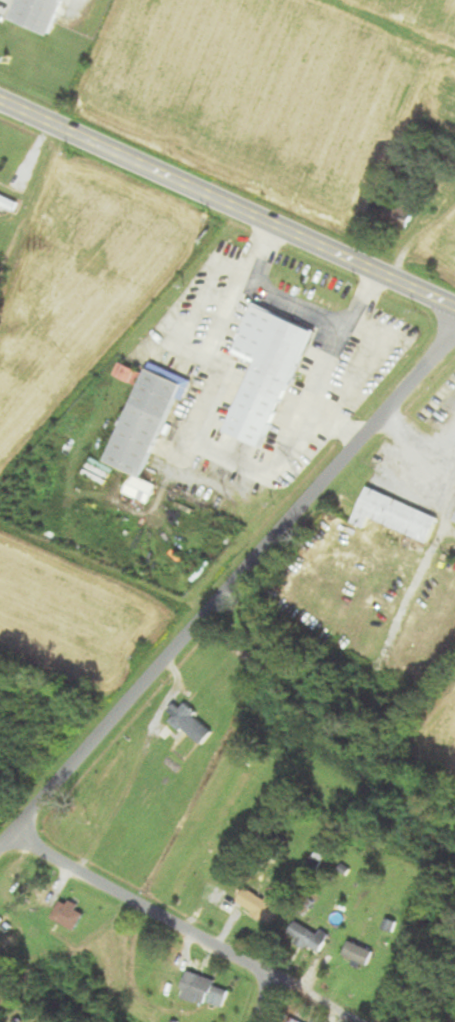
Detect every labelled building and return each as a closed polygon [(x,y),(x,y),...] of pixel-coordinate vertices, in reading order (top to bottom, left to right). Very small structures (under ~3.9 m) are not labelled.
[(49,38),(65,0),(20,0),(11,23),(49,38)] [(18,211),(23,199),(0,190),(0,204),(18,211)] [(379,220),(406,230),(414,210),(386,200),(379,220)] [(254,362),(226,433),(263,448),(310,329),(253,306),(233,354),(254,362)] [(184,377),(146,363),(107,463),(132,473),(124,494),(150,504),(157,485),(144,480),(184,377)] [(115,375),(133,383),(137,371),(119,364),(115,375)] [(371,517),(429,543),(440,517),(368,486),(352,522),(366,528),(371,517)] [(170,722),(182,731),(184,728),(202,743),(211,733),(195,719),(198,715),(185,704),(170,722)] [(263,925),(276,914),(251,886),(239,898),(263,925)] [(50,918),(74,931),(85,912),(61,899),(50,918)] [(327,939),(295,922),(287,936),(319,953),(327,939)] [(178,998),(203,1006),(207,995),(225,1001),(228,991),(214,986),(215,980),(187,971),(178,998)]
